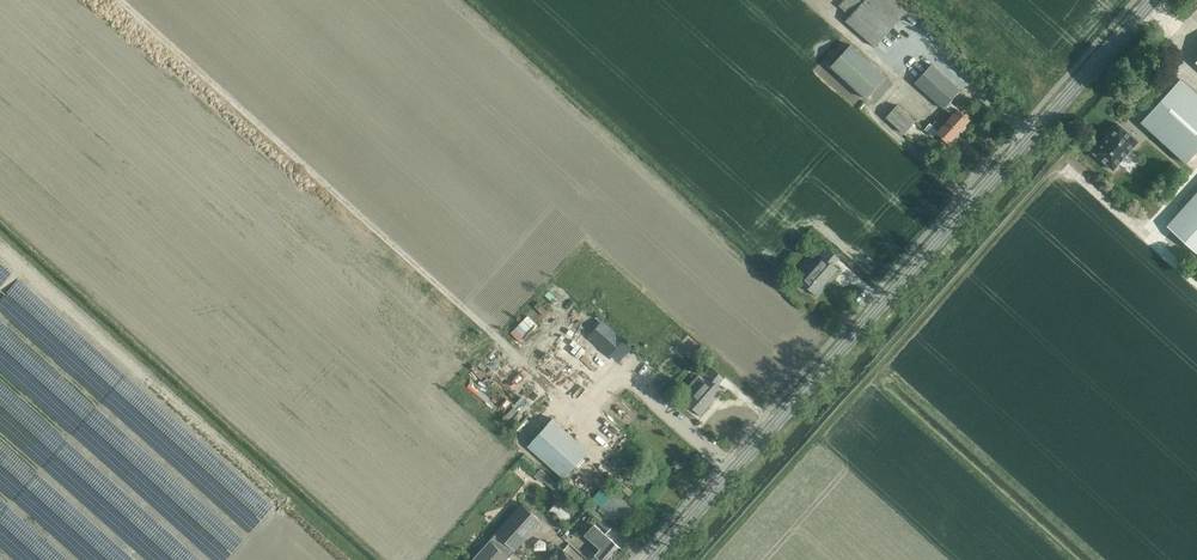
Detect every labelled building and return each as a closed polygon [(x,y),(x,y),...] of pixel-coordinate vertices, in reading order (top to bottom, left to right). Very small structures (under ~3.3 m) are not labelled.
[(851,17),(847,22),(876,47),(908,11),(895,0),(844,0),(839,6),(851,17)] [(831,66),(867,98),(886,77),(851,44),(831,66)] [(961,91),(951,81),(955,77),(944,67),(940,72),(933,65),(916,83),(944,109),(945,108),(954,115),(948,121),(960,131),(961,131),(963,132),(968,127),(966,125),(971,120),(958,109),(950,102),(961,91)] [(1196,158),(1196,94),(1181,80),(1142,123),(1190,166),(1196,158)] [(916,121),(898,105),(887,116),(905,133),(916,121)] [(938,132),(943,137),(941,139),(946,144),(948,141),(949,143),(960,131),(948,121),(945,125),(938,120),(933,125),(939,131),(938,132)] [(1113,170),(1138,141),(1119,124),(1094,153),(1113,170)] [(1168,226),(1196,252),(1196,194),(1168,226)] [(834,265),(840,258),(828,248),(821,255),(824,257),(802,282),(816,294),(838,269),(834,265)] [(515,327),(525,338),(539,325),(529,314),(515,327)] [(607,348),(617,358),(627,346),(617,337),(614,339),(600,326),(595,332),(609,345),(607,348)] [(719,385),(725,378),(713,368),(707,375),(709,377),(687,402),(701,414),(723,389),(719,385)] [(529,447),(554,469),(564,479),(589,451),(553,419),(529,447)] [(603,502),(599,507),(608,516),(613,511),(603,502)] [(510,557),(516,550),(516,551),(543,521),(523,503),(496,533),(497,533),(491,540),(510,557)] [(614,525),(596,510),(591,516),(609,531),(614,525)] [(597,544),(592,550),(597,555),(596,555),(602,559),(612,559),(622,549),(611,539),(609,540),(604,536),(605,534),(598,528),(589,537),(597,544)] [(491,540),(472,559),(507,559),(510,557),(491,540)] [(562,550),(560,552),(558,550),(548,559),(573,559),(562,550)]
